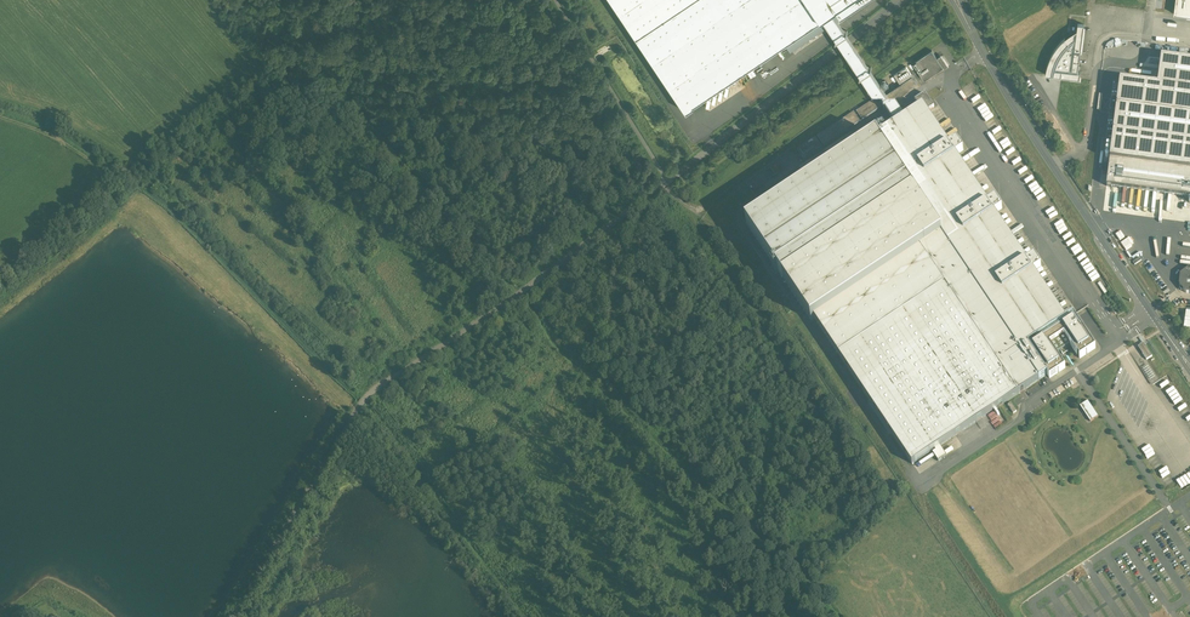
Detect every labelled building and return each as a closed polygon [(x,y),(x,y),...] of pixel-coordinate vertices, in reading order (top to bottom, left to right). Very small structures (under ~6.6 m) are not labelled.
[(832,11),(837,8),(841,14),(862,0),(610,0),(684,110),(708,94),(707,98),(712,98),(713,91),(714,90),(713,93),(718,94),(719,87),(720,86),(719,89),(724,90),(725,83),(726,82),(726,85),(730,86),(731,79),(732,78),(732,81),(736,82),(737,75),(823,18),(832,11)] [(1174,14),(1187,15),(1189,16),(1189,0),(1176,0),(1174,14)] [(832,11),(823,18),(834,35),(843,47),(877,99),(887,93),(852,40),(843,28),(832,11)] [(1069,34),(1065,38),(1060,43),(1055,48),(1052,54),(1049,60),(1047,67),(1046,74),(1055,75),(1055,76),(1058,77),(1058,75),(1079,78),(1080,72),(1078,72),(1078,69),(1080,69),(1080,66),(1079,66),(1079,63),(1079,62),(1084,24),(1078,24),(1077,30),(1072,32),(1071,31),(1069,33),(1069,34)] [(932,50),(913,63),(924,80),(943,67),(944,68),(948,65),(943,58),(939,61),(932,50)] [(1161,58),(1158,85),(1120,81),(1110,161),(1189,171),(1189,61),(1161,58)] [(906,66),(894,74),(900,83),(912,75),(906,66)] [(912,75),(887,93),(893,101),(918,84),(912,75)] [(887,93),(877,99),(883,107),(893,101),(887,93)] [(925,94),(915,101),(915,102),(900,112),(905,119),(923,107),(927,113),(934,108),(925,94)] [(877,99),(856,113),(862,121),(883,107),(877,99)] [(900,112),(893,101),(883,107),(895,126),(905,119),(900,112)] [(1066,320),(1034,272),(1041,267),(1034,257),(1027,262),(995,214),(1002,209),(995,199),(988,204),(956,156),(963,151),(956,141),(949,146),(927,113),(923,107),(905,119),(895,126),(881,135),(876,138),(913,193),(914,193),(942,235),(815,320),(912,466),(935,450),(940,447),(1047,375),(1050,379),(1065,369),(1056,355),(1061,352),(1063,355),(1068,352),(1066,349),(1070,345),(1080,359),(1095,348),(1073,315),(1066,320)] [(854,113),(817,138),(824,147),(860,122),(854,113)] [(876,128),(809,172),(814,179),(876,138),(881,135),(876,128)] [(876,138),(814,179),(810,183),(747,225),(783,280),(913,193),(876,138)] [(816,139),(797,151),(804,160),(822,148),(816,139)] [(1110,161),(1106,187),(1189,197),(1189,171),(1110,161)] [(913,193),(783,280),(811,322),(815,320),(942,235),(914,193),(913,193)] [(1180,275),(1179,285),(1185,293),(1189,294),(1189,269),(1188,268),(1180,275)] [(1107,292),(1100,281),(1097,283),(1104,294),(1107,292)] [(1164,304),(1174,316),(1183,308),(1173,296),(1164,304)] [(1144,345),(1139,348),(1147,360),(1152,356),(1144,345)] [(1098,417),(1088,401),(1080,407),(1090,422),(1098,417)] [(1017,412),(1011,404),(1008,406),(1014,414),(1017,412)] [(946,457),(940,447),(935,450),(936,452),(933,454),(939,463),(946,457)]
